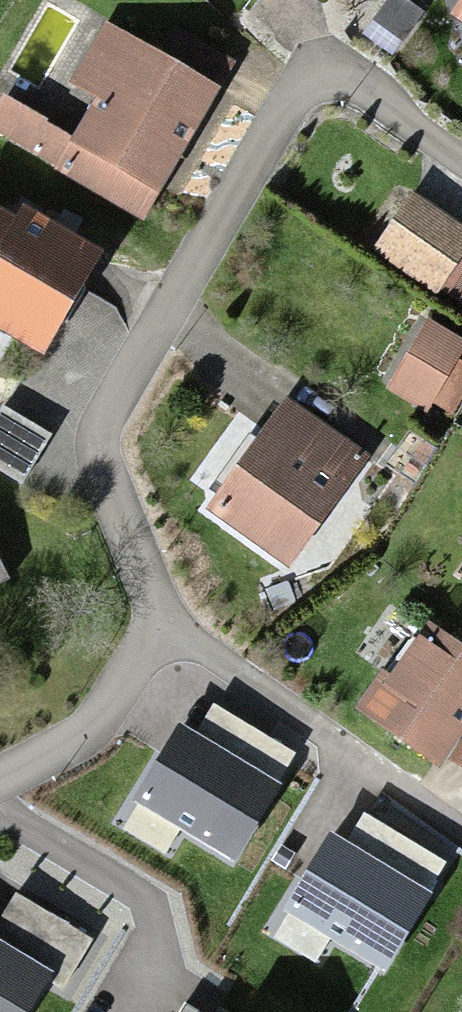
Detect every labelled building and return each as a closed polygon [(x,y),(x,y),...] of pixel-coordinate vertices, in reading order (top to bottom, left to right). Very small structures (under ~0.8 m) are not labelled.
[(171,43),(155,73),(208,100),(224,70),(171,43)] [(72,165),(152,207),(208,100),(155,73),(102,45),(77,93),(102,106),(72,165)] [(72,165),(0,128),(0,149),(143,224),(152,207),(72,165)] [(281,411),(206,524),(285,576),(360,464),(281,411)] [(353,727),(437,784),(450,766),(461,748),(461,671),(423,644),(382,704),(373,698),(353,727)] [(276,787),(181,730),(139,798),(235,855),(276,787)] [(450,766),(461,775),(461,748),(450,766)] [(427,896),(332,839),(291,907),(385,964),(427,896)] [(0,947),(0,1011),(22,1011),(45,974),(0,947)]
